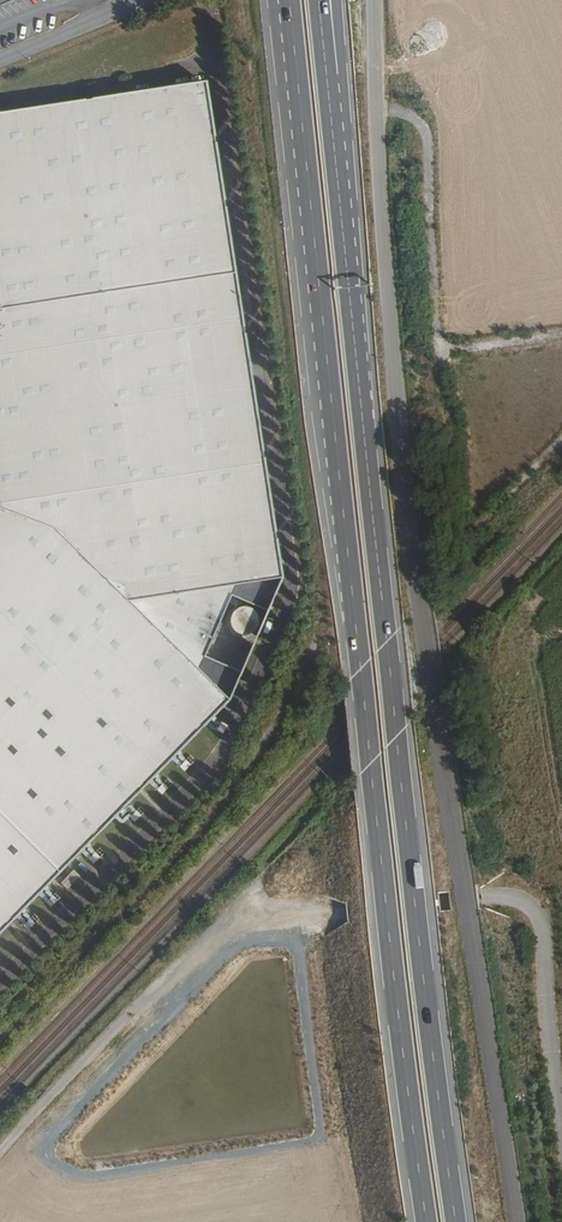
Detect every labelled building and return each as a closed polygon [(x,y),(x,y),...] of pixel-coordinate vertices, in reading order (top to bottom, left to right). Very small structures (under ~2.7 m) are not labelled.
[(22,910),(224,703),(276,580),(196,88),(0,122),(0,933),(0,932),(22,910)]
